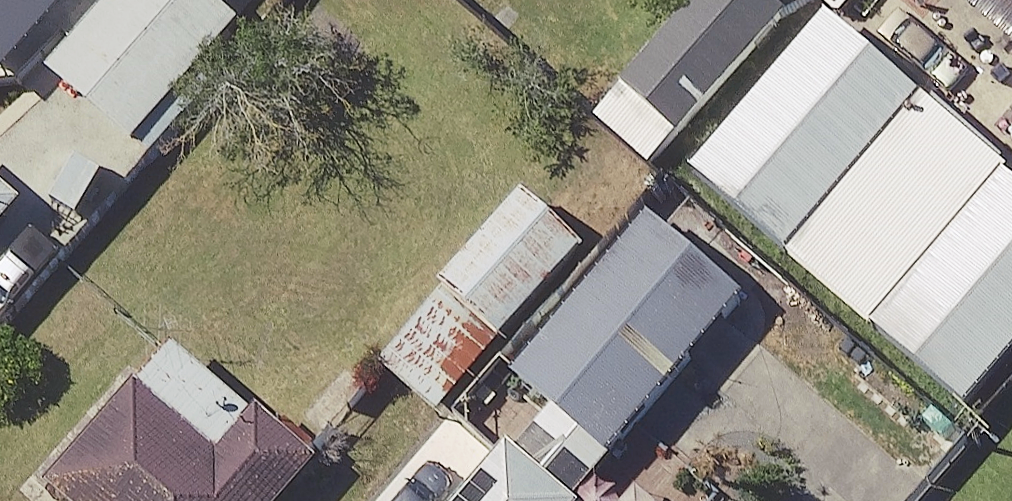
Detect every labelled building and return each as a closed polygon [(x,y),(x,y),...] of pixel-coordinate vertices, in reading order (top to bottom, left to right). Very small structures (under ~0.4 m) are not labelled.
[(58,0),(0,0),(0,65),(58,0)] [(211,0),(97,0),(40,67),(130,144),(236,21),(211,0)] [(772,0),(694,0),(619,86),(677,136),(785,12),(772,0)] [(688,170),(965,407),(1011,353),(1011,178),(822,15),(688,170)] [(16,202),(0,188),(0,221),(16,202)] [(580,243),(519,190),(436,282),(497,336),(580,243)] [(742,294),(644,212),(510,372),(608,454),(742,294)] [(131,380),(41,485),(60,500),(277,500),(311,461),(253,412),(217,453),(131,380)] [(378,500),(570,500),(500,442),(493,450),(452,415),(378,500)]
